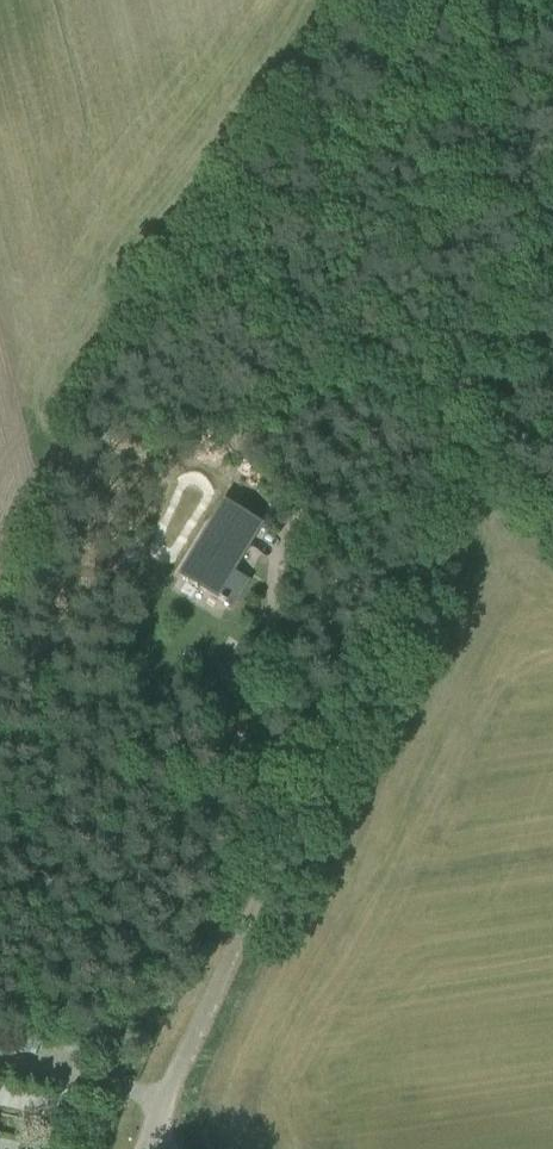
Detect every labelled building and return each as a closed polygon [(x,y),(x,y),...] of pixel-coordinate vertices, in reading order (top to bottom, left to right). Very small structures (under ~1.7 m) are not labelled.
[(232,571),(261,524),(221,500),(177,573),(224,602),(225,600),(232,605),(247,580),(232,571)]
